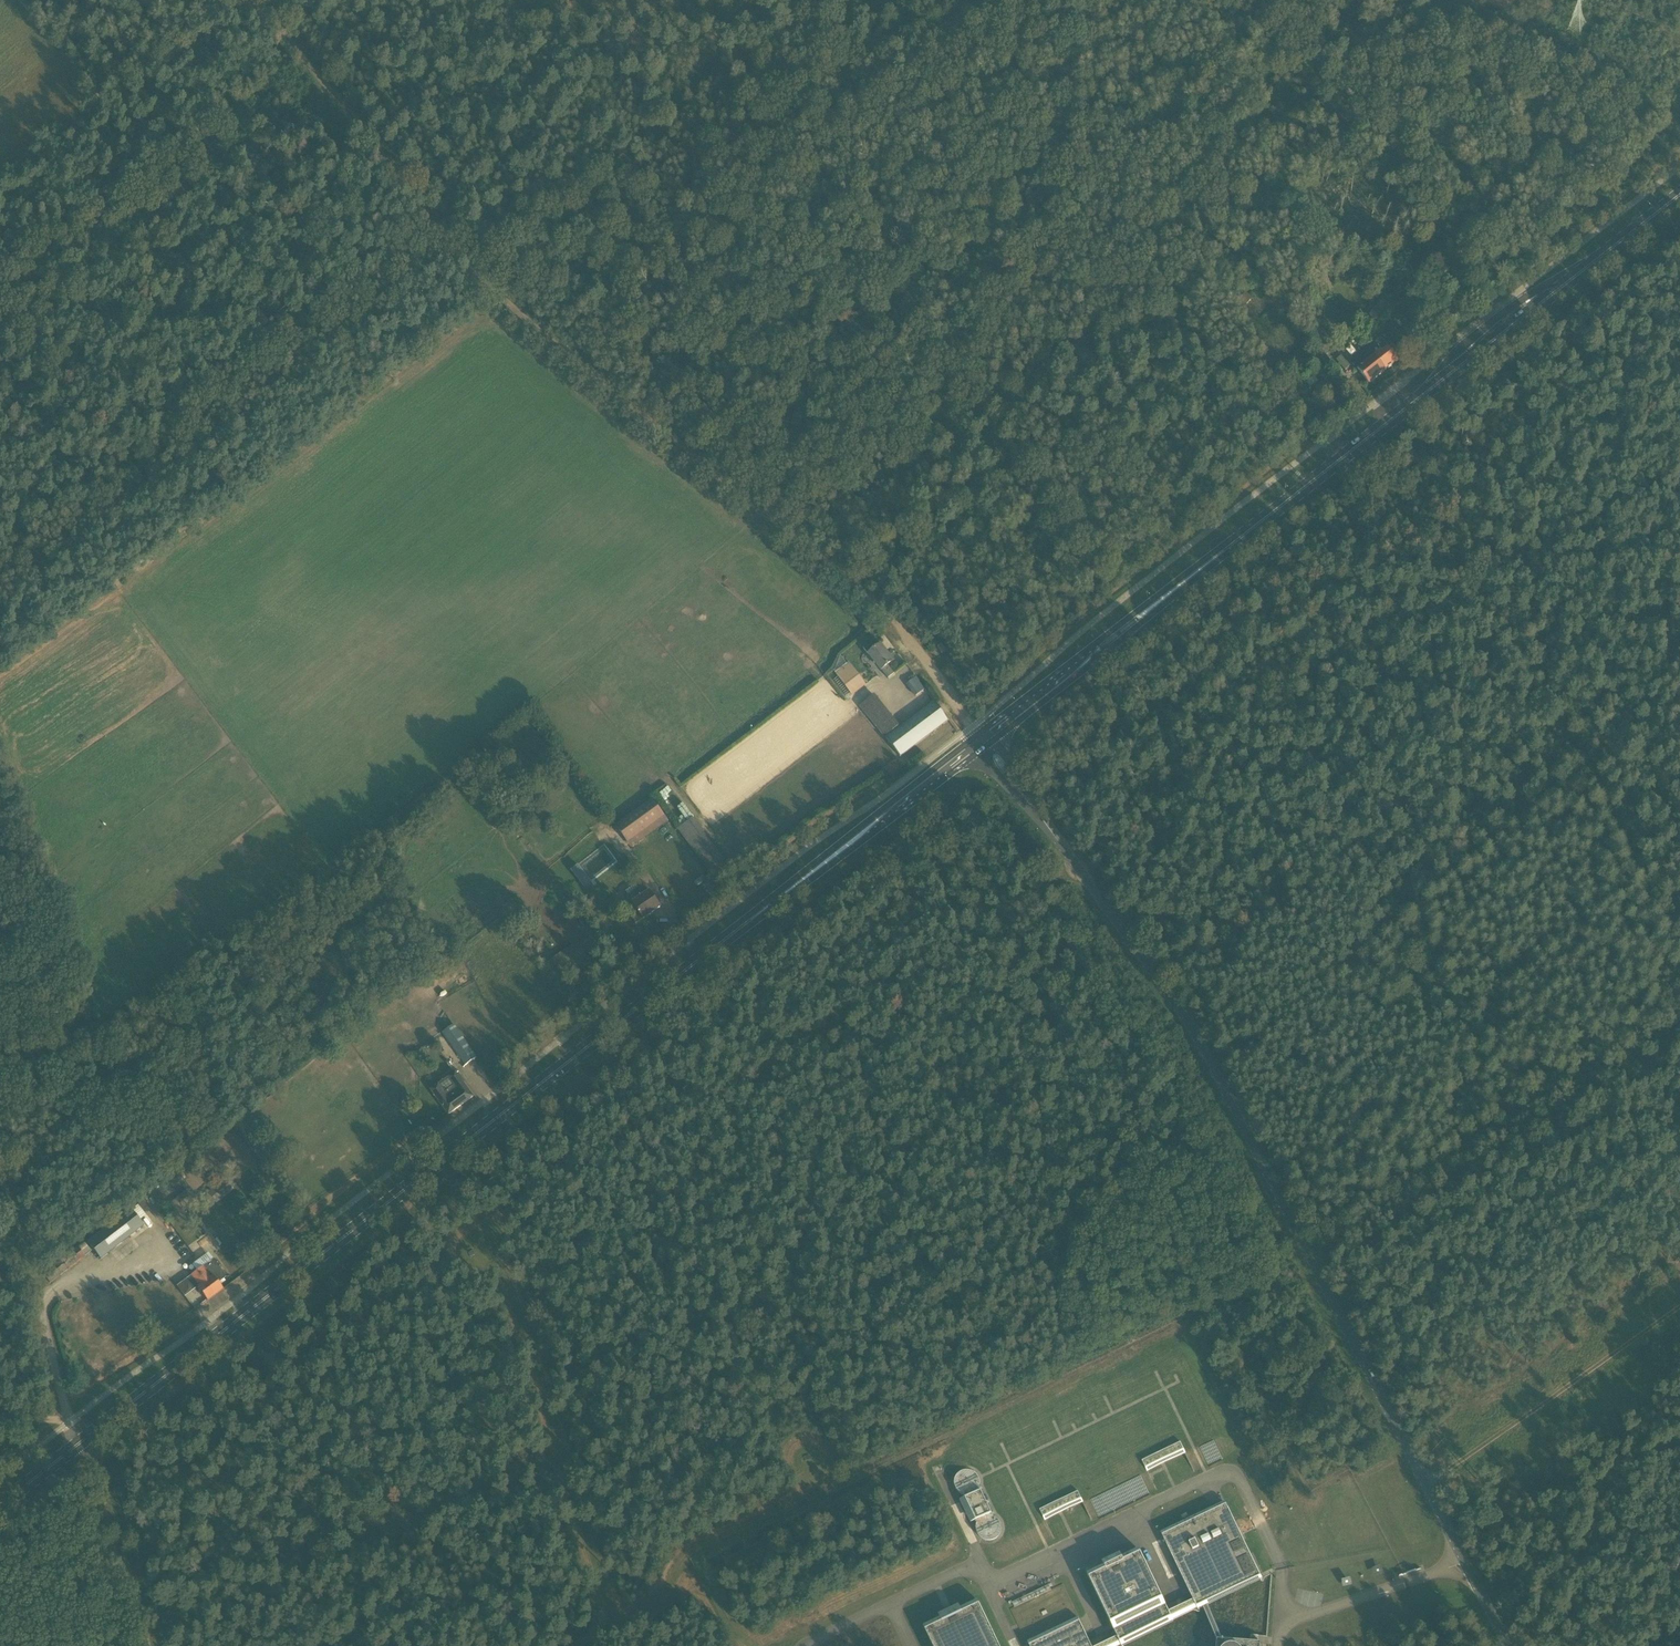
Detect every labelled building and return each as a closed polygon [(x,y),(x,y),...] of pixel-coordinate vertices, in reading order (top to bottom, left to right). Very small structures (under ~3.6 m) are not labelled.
[(1246,293),(1240,299),(1246,305),(1253,299),(1246,293)] [(1375,355),(1387,370),(1399,361),(1387,346),(1382,338),(1377,342),(1376,339),(1371,343),(1368,346),(1375,355)] [(1369,384),(1387,370),(1375,355),(1370,359),(1366,353),(1360,358),(1353,363),(1369,384)] [(1342,355),(1337,360),(1345,370),(1351,366),(1342,355)] [(880,673),(886,681),(895,674),(888,666),(894,661),(876,638),(868,645),(864,648),(882,671),(880,673)] [(942,644),(937,647),(942,653),(947,650),(942,644)] [(850,662),(835,672),(852,696),(866,685),(850,662)] [(892,688),(905,678),(902,673),(888,683),(892,688)] [(908,683),(906,685),(915,697),(917,696),(926,689),(917,677),(908,683)] [(885,738),(900,726),(875,694),(860,706),(885,738)] [(900,757),(949,721),(949,720),(935,701),(886,738),(900,757)] [(665,817),(658,808),(652,799),(616,825),(629,843),(665,817)] [(731,868),(724,859),(693,818),(679,829),(716,879),(731,868)] [(634,903),(626,909),(636,924),(661,907),(642,880),(627,890),(634,903)] [(533,943),(539,951),(544,947),(539,939),(533,943)] [(477,1058),(470,1049),(457,1029),(446,1037),(466,1065),(477,1058)] [(456,1072),(431,1089),(449,1114),(474,1097),(456,1072)] [(226,1182),(202,1202),(209,1210),(233,1190),(226,1182)] [(131,1209),(87,1241),(101,1259),(144,1227),(131,1209)] [(212,1275),(211,1276),(203,1266),(191,1275),(199,1286),(197,1287),(207,1301),(223,1289),(212,1275)] [(1181,1442),(1143,1460),(1146,1468),(1148,1471),(1186,1453),(1181,1442)] [(967,1496),(972,1494),(976,1492),(979,1490),(980,1485),(980,1481),(978,1477),(976,1473),(972,1471),(968,1470),(963,1470),(959,1472),(956,1475),(954,1479),(953,1483),(954,1488),(956,1492),(959,1494),(963,1496),(967,1496)] [(981,1490),(966,1497),(976,1520),(991,1512),(981,1490)] [(1078,1491),(1040,1509),(1044,1517),(1045,1520),(1083,1502),(1078,1491)] [(1261,1642),(1252,1642),(1222,1641),(1207,1605),(1262,1579),(1228,1507),(1164,1538),(1191,1594),(1166,1606),(1140,1552),(1124,1560),(1121,1554),(1103,1562),(1106,1568),(1090,1576),(1116,1631),(1090,1643),(1078,1617),(1029,1640),(1031,1645),(1119,1645),(1122,1645),(1202,1609),(1216,1644),(1216,1645),(1260,1645),(1261,1642)] [(994,1543),(998,1542),(1001,1539),(1003,1535),(1004,1530),(1003,1526),(1001,1522),(997,1519),(993,1518),(989,1518),(985,1519),(981,1521),(979,1525),(977,1529),(977,1533),(979,1537),(982,1540),(985,1543),(989,1544),(994,1543)] [(978,1599),(961,1607),(960,1605),(939,1615),(940,1617),(924,1624),(934,1645),(999,1645),(978,1599)]
